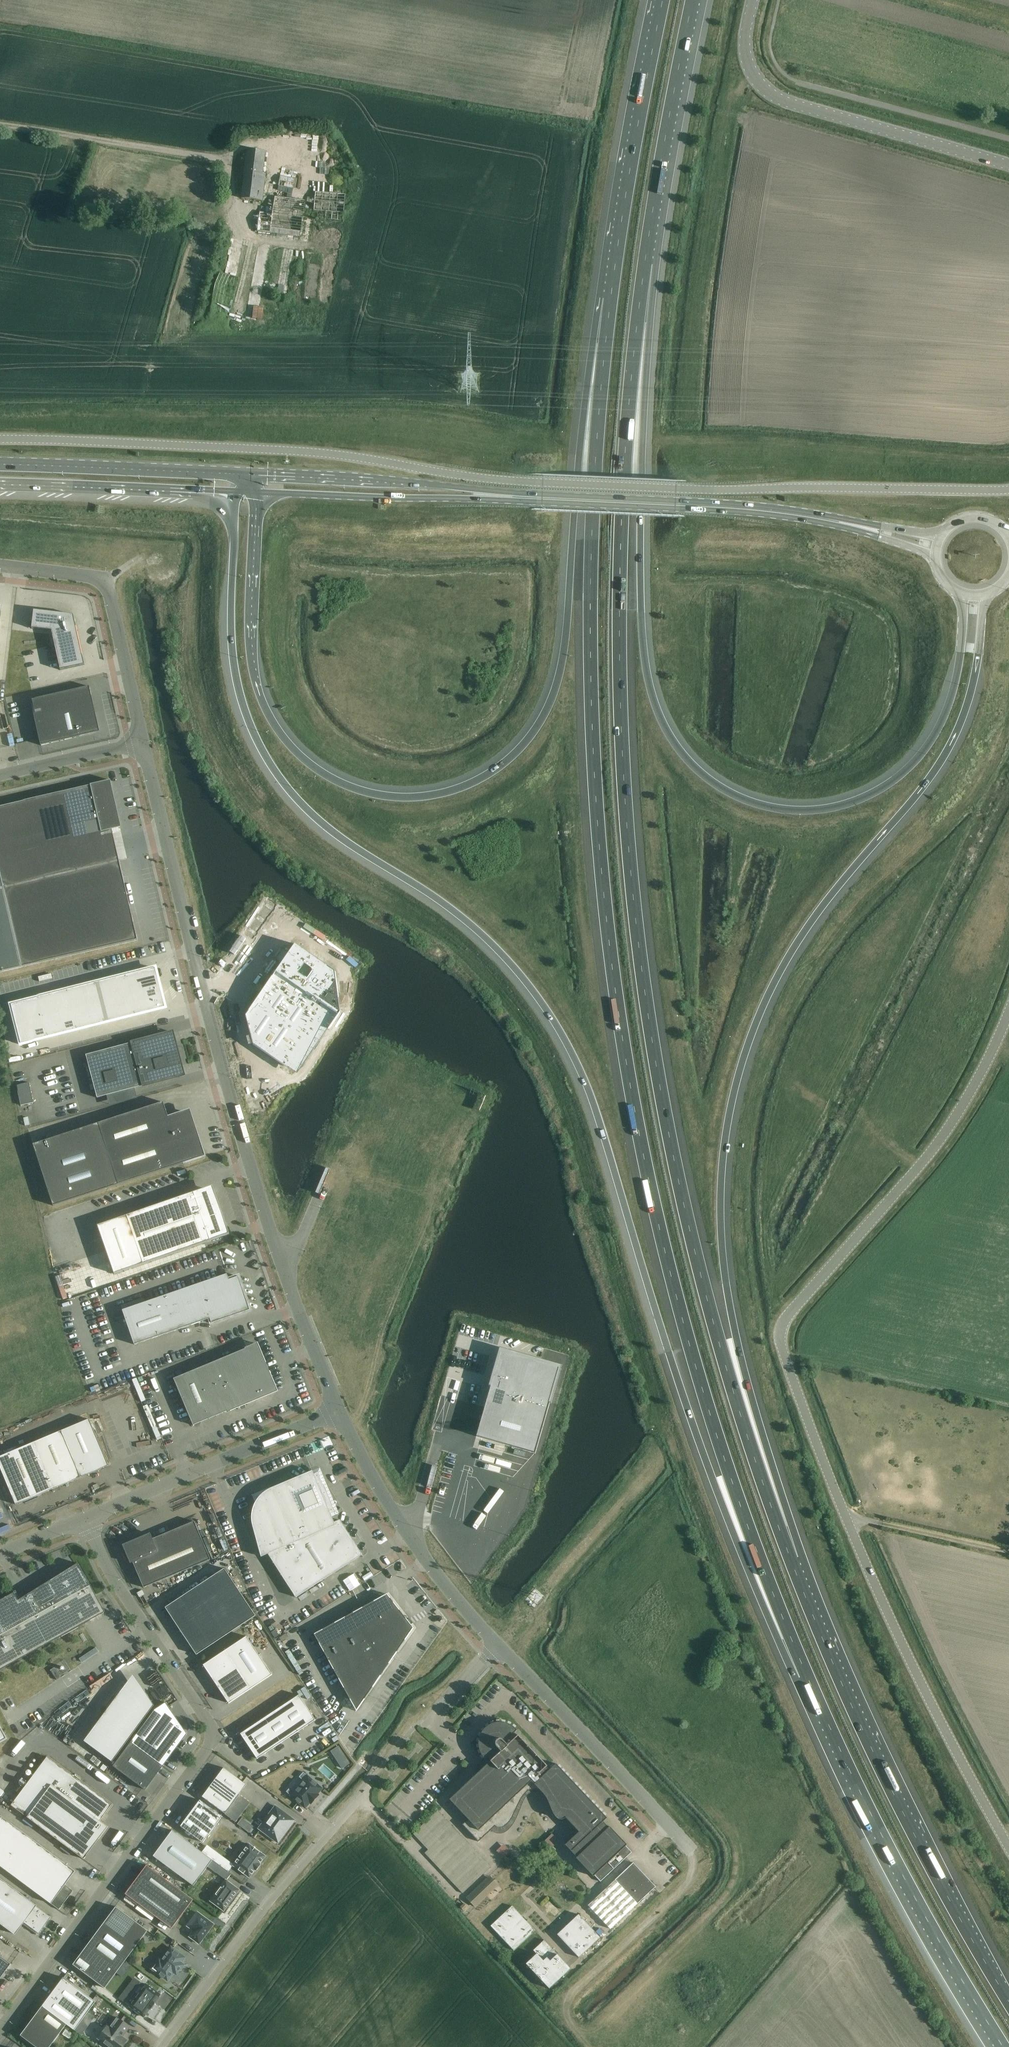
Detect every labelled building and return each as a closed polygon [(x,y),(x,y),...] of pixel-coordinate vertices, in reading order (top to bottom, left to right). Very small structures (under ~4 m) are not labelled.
[(241,199),(262,201),(265,175),(263,174),(265,153),(247,150),(241,199)] [(330,174),(330,164),(310,163),(309,173),(330,174)] [(280,176),(278,186),(293,189),(295,179),(280,176)] [(315,193),(314,211),(344,213),(345,195),(315,193)] [(273,214),(260,213),(257,231),(300,237),(305,201),(275,197),(273,214)] [(228,270),(218,315),(238,319),(248,275),(228,270)] [(34,611),(31,629),(51,632),(60,671),(85,665),(82,655),(79,655),(77,644),(80,644),(73,615),(34,611)] [(30,701),(41,746),(80,737),(80,735),(97,731),(93,714),(96,713),(89,687),(30,701)] [(20,967),(138,940),(119,861),(80,870),(74,843),(113,834),(113,833),(112,830),(111,823),(118,822),(118,824),(119,824),(111,787),(110,787),(109,783),(111,782),(111,781),(91,786),(0,807),(0,972),(20,967)] [(295,945),(246,1016),(253,1045),(298,1076),(341,1014),(335,972),(295,945)] [(147,971),(9,1005),(19,1045),(157,1010),(165,1008),(155,969),(147,971)] [(127,1045),(86,1056),(94,1085),(95,1089),(97,1099),(144,1086),(180,1077),(175,1056),(178,1055),(172,1033),(127,1045)] [(17,1086),(21,1106),(33,1103),(29,1083),(17,1086)] [(98,1124),(34,1145),(54,1206),(118,1185),(205,1157),(204,1152),(201,1153),(188,1113),(169,1120),(168,1117),(163,1103),(98,1124)] [(229,1235),(229,1232),(227,1233),(221,1213),(220,1213),(218,1208),(219,1207),(213,1191),(196,1197),(194,1192),(98,1225),(114,1274),(229,1235)] [(210,1319),(212,1325),(250,1311),(238,1277),(229,1280),(227,1275),(123,1311),(134,1345),(210,1319)] [(245,1349),(174,1379),(193,1426),(228,1411),(228,1412),(230,1412),(231,1412),(230,1411),(277,1391),(269,1372),(270,1372),(270,1371),(269,1372),(266,1363),(265,1363),(257,1344),(248,1348),(247,1347),(247,1348),(245,1349)] [(499,1356),(476,1437),(535,1453),(558,1373),(554,1371),(555,1367),(504,1352),(503,1357),(499,1356)] [(89,1420),(62,1431),(81,1478),(109,1466),(89,1420)] [(62,1431),(34,1443),(53,1490),(81,1478),(62,1431)] [(34,1443),(0,1457),(0,1467),(16,1505),(53,1490),(34,1443)] [(268,1554),(296,1598),(362,1555),(340,1521),(334,1523),(331,1514),(333,1513),(326,1497),(329,1495),(330,1497),(331,1497),(329,1495),(328,1492),(327,1490),(327,1487),(326,1487),(327,1489),(323,1491),(316,1474),(314,1475),(312,1471),(271,1489),(271,1487),(252,1495),(255,1504),(254,1506),(253,1508),(252,1513),(252,1516),(252,1518),(252,1523),(253,1527),(261,1557),(268,1554)] [(132,1560),(144,1588),(211,1560),(194,1522),(153,1539),(151,1536),(123,1548),(129,1562),(130,1562),(130,1561),(132,1560)] [(78,1564),(19,1601),(18,1599),(14,1592),(0,1600),(0,1670),(61,1637),(90,1621),(105,1612),(78,1564)] [(165,1608),(197,1655),(256,1616),(224,1569),(165,1608)] [(260,1590),(262,1597),(269,1595),(267,1588),(260,1590)] [(356,1711),(413,1628),(411,1625),(413,1624),(410,1619),(407,1620),(387,1594),(314,1635),(356,1711)] [(203,1665),(229,1704),(272,1675),(247,1637),(203,1665)] [(112,1762),(154,1706),(149,1697),(147,1700),(126,1685),(84,1741),(112,1762)] [(19,1692),(14,1694),(18,1704),(24,1702),(19,1692)] [(299,1695),(241,1734),(257,1759),(315,1720),(299,1695)] [(155,1710),(131,1742),(113,1767),(144,1789),(145,1790),(149,1786),(163,1766),(177,1748),(187,1734),(183,1729),(184,1729),(166,1703),(155,1710)] [(577,1858),(576,1858),(578,1860),(578,1859),(593,1874),(592,1875),(593,1877),(595,1876),(600,1882),(632,1853),(626,1846),(627,1845),(625,1844),(624,1845),(610,1829),(611,1828),(610,1827),(609,1828),(603,1822),(607,1818),(556,1764),(549,1770),(547,1767),(547,1766),(518,1735),(517,1736),(515,1733),(517,1731),(515,1728),(512,1726),(511,1725),(507,1724),(506,1723),(502,1722),(500,1722),(496,1723),(494,1723),(491,1725),(489,1725),(486,1728),(485,1729),(482,1732),(481,1733),(480,1737),(479,1739),(479,1742),(479,1744),(479,1748),(479,1750),(481,1753),(482,1755),(484,1758),(486,1760),(487,1759),(490,1762),(487,1765),(488,1766),(484,1771),(483,1769),(473,1779),(472,1778),(450,1800),(468,1819),(462,1825),(479,1842),(496,1827),(498,1828),(500,1828),(501,1828),(503,1827),(505,1827),(506,1826),(508,1824),(509,1822),(512,1819),(513,1816),(520,1801),(521,1799),(523,1797),(526,1793),(527,1792),(531,1790),(534,1789),(536,1789),(538,1790),(540,1791),(542,1793),(544,1795),(546,1797),(548,1800),(551,1809),(554,1815),(556,1817),(557,1818),(558,1819),(560,1820),(561,1820),(563,1820),(564,1819),(566,1818),(579,1832),(565,1845),(577,1858)] [(222,1764),(230,1753),(225,1750),(217,1760),(222,1764)] [(11,1806),(84,1860),(86,1857),(78,1851),(91,1834),(99,1840),(108,1827),(100,1821),(112,1805),(47,1757),(11,1806)] [(246,1785),(224,1768),(202,1797),(225,1814),(246,1785)] [(305,1809),(310,1803),(311,1804),(319,1795),(318,1794),(322,1789),(307,1776),(303,1773),(299,1777),(303,1781),(294,1791),(290,1787),(286,1792),(291,1796),(305,1809)] [(270,1806),(274,1795),(268,1793),(264,1803),(270,1806)] [(200,1800),(180,1826),(203,1843),(222,1817),(200,1800)] [(295,1821),(276,1806),(259,1829),(278,1843),(295,1821)] [(0,1837),(0,1866),(59,1910),(73,1891),(65,1885),(75,1871),(10,1823),(0,1837)] [(172,1831),(153,1856),(194,1886),(208,1867),(212,1860),(176,1833),(172,1831)] [(260,1864),(261,1862),(264,1858),(265,1856),(249,1844),(233,1866),(249,1878),(251,1876),(254,1872),(255,1870),(256,1871),(260,1864)] [(633,1863),(615,1880),(588,1905),(611,1929),(656,1887),(653,1884),(652,1885),(651,1884),(652,1884),(636,1867),(634,1866),(636,1865),(633,1863)] [(147,1865),(125,1894),(172,1928),(193,1900),(147,1865)] [(466,1897),(476,1907),(499,1885),(490,1875),(466,1897)] [(14,1934),(23,1922),(39,1934),(51,1918),(35,1906),(35,1905),(0,1879),(0,1924),(14,1934)] [(226,1880),(211,1901),(224,1911),(240,1890),(226,1880)] [(572,1886),(563,1893),(571,1903),(580,1896),(572,1886)] [(491,1926),(514,1951),(535,1931),(512,1906),(491,1926)] [(94,1936),(126,1960),(148,1931),(116,1907),(94,1936)] [(197,1913),(190,1923),(196,1928),(189,1937),(199,1944),(213,1925),(197,1913)] [(557,1935),(579,1958),(601,1938),(579,1914),(557,1935)] [(105,1989),(126,1960),(94,1936),(73,1965),(105,1989)] [(571,1969),(544,1940),(533,1951),(536,1954),(526,1964),(549,1989),(571,1969)] [(152,1969),(167,1980),(173,1972),(176,1974),(183,1965),(180,1963),(184,1958),(171,1948),(162,1961),(159,1959),(152,1969)] [(0,1956),(0,1980),(12,1964),(0,1956)] [(67,2025),(75,2031),(96,2002),(63,1978),(42,2006),(67,2025)] [(132,1994),(125,2004),(129,2007),(144,2017),(146,2015),(147,2013),(150,2009),(151,2009),(155,2004),(154,2003),(156,2001),(158,1999),(161,1995),(146,1984),(145,1986),(141,1983),(132,1994)] [(42,2006),(21,2036),(36,2046),(50,2046),(67,2025),(42,2006)] [(110,2028),(107,2026),(98,2038),(105,2043),(103,2045),(107,2046),(122,2046),(127,2041),(122,2037),(122,2036),(121,2037),(120,2036),(124,2031),(125,2032),(129,2027),(117,2018),(110,2028)]
